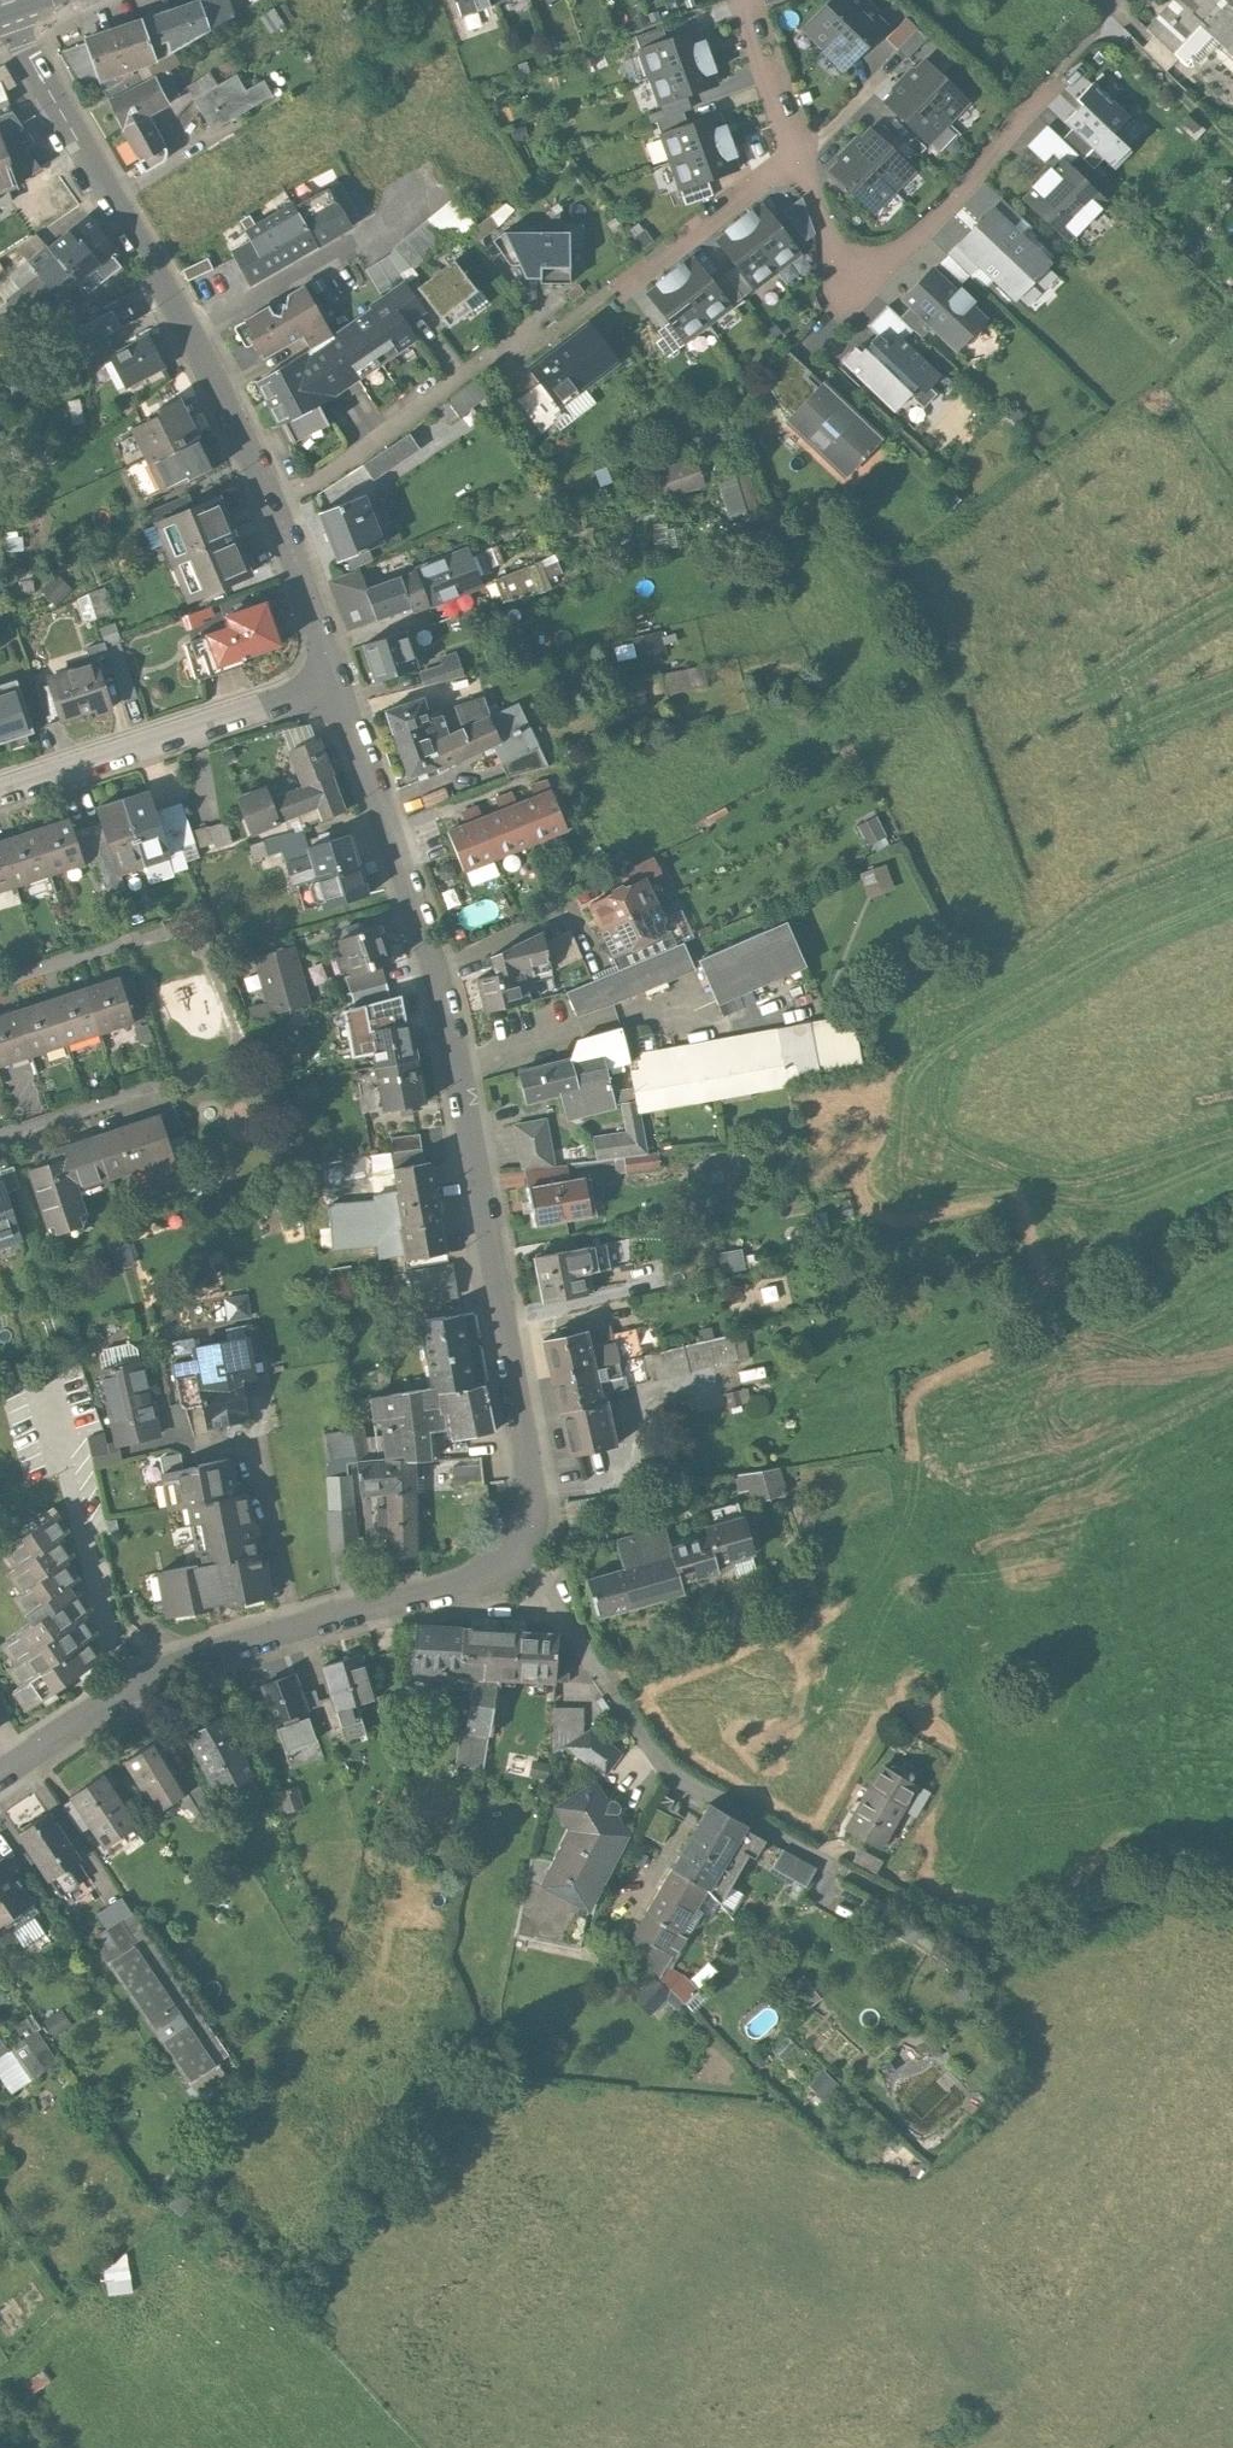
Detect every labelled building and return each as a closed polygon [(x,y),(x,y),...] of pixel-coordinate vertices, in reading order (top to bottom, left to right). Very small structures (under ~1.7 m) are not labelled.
[(211,28),(201,0),(198,0),(145,17),(159,57),(211,28)] [(211,28),(262,0),(201,0),(211,28)] [(504,0),(469,0),(473,11),(504,0)] [(822,54),(867,9),(858,0),(832,0),(800,33),(822,54)] [(1222,0),(1171,0),(1145,28),(1153,36),(1170,51),(1197,22),(1232,56),(1232,10),(1222,0)] [(1232,10),(1232,0),(1222,0),(1232,10)] [(357,15),(350,5),(341,11),(347,21),(357,15)] [(265,12),(273,30),(288,23),(280,6),(265,12)] [(889,31),(867,9),(822,54),(844,76),(889,31)] [(145,17),(87,36),(88,40),(99,73),(100,76),(159,57),(145,17)] [(636,56),(646,83),(708,61),(698,34),(636,56)] [(1176,57),(1170,51),(1153,36),(1142,47),(1166,69),(1176,57)] [(88,40),(63,48),(80,79),(99,73),(88,40)] [(926,59),(906,82),(952,124),(973,102),(926,59)] [(717,88),(708,61),(646,83),(656,110),(717,88)] [(5,62),(0,65),(0,89),(1,91),(17,82),(5,62)] [(1061,116),(1108,159),(1128,137),(1115,126),(1130,109),(1089,71),(1075,86),(1082,92),(1061,116)] [(186,86),(194,99),(218,84),(211,72),(186,86)] [(245,89),(236,73),(218,84),(194,99),(213,131),(274,94),(264,78),(245,89)] [(112,100),(126,126),(149,115),(171,103),(158,79),(112,100)] [(932,147),(952,124),(906,82),(885,104),(932,147)] [(166,147),(149,115),(126,126),(143,159),(166,147)] [(661,137),(670,164),(727,144),(717,117),(661,137)] [(1077,155),(1046,125),(1026,146),(1043,163),(1052,155),(1059,161),(1061,159),(1067,166),(1077,155)] [(870,130),(849,152),(896,195),(917,172),(870,130)] [(0,131),(0,189),(19,182),(9,153),(0,131)] [(19,182),(43,166),(28,144),(9,153),(19,182)] [(736,171),(727,144),(670,164),(679,190),(736,171)] [(876,218),(896,195),(849,152),(829,175),(876,218)] [(1067,166),(1061,159),(1059,161),(1050,171),(1049,170),(1033,187),(1033,188),(1023,199),(1067,242),(1082,226),(1077,222),(1086,213),(1090,217),(1105,202),(1067,166)] [(349,227),(327,189),(294,208),(316,246),(349,227)] [(396,244),(391,252),(366,268),(381,293),(406,277),(415,267),(447,240),(452,245),(478,223),(454,195),(396,244)] [(1021,219),(1001,199),(991,210),(1011,229),(1021,219)] [(250,284),(316,246),(294,208),(291,203),(243,231),(250,243),(232,253),(250,284)] [(1011,229),(991,210),(958,245),(980,265),(1014,298),(1047,263),(1019,237),(1030,226),(1021,219),(1011,229)] [(768,211),(746,228),(775,265),(797,247),(768,211)] [(88,215),(70,230),(99,263),(117,250),(88,215)] [(753,282),(775,265),(746,228),(724,245),(753,282)] [(81,279),(99,263),(70,230),(51,246),(81,279)] [(38,233),(19,245),(33,261),(51,246),(38,233)] [(566,284),(564,233),(532,234),(534,281),(534,285),(566,284)] [(522,280),(534,281),(532,234),(500,235),(490,240),(502,260),(516,269),(522,280)] [(980,265),(958,245),(948,255),(969,276),(980,265)] [(33,261),(43,273),(61,296),(81,279),(51,246),(33,261)] [(478,290),(455,260),(418,288),(432,307),(448,327),(470,310),(463,302),(478,290)] [(698,260),(677,277),(712,321),(733,303),(698,260)] [(932,270),(902,301),(953,351),(984,320),(932,270)] [(28,323),(61,296),(43,273),(10,301),(28,323)] [(690,338),(712,321),(677,277),(655,294),(690,338)] [(386,303),(404,326),(432,307),(418,288),(411,279),(386,303)] [(268,306),(241,321),(262,357),(302,335),(311,349),(331,337),(303,287),(289,294),(284,303),(283,314),(273,313),(268,306)] [(28,323),(10,301),(7,298),(0,304),(0,346),(28,323)] [(386,303),(354,325),(377,367),(415,339),(404,326),(386,303)] [(887,306),(867,327),(877,336),(878,335),(887,344),(896,334),(903,341),(913,331),(887,306)] [(616,361),(586,324),(530,368),(540,381),(559,406),(616,361)] [(311,349),(293,359),(319,404),(377,367),(354,325),(331,337),(311,349)] [(108,334),(85,346),(88,371),(111,359),(109,355),(117,351),(108,334)] [(903,341),(896,334),(887,344),(878,335),(877,336),(860,353),(856,348),(842,363),(893,412),(910,394),(917,387),(923,393),(938,377),(940,376),(903,341)] [(164,367),(147,336),(117,351),(109,355),(111,359),(126,387),(164,367)] [(281,423),(319,404),(293,359),(259,381),(281,423)] [(449,398),(461,415),(488,395),(476,378),(449,398)] [(559,406),(540,381),(516,401),(541,433),(565,413),(559,406)] [(824,385),(785,427),(845,482),(883,440),(824,385)] [(201,429),(183,393),(163,403),(166,410),(136,425),(150,454),(201,429)] [(218,464),(201,429),(150,454),(166,486),(186,476),(188,479),(218,464)] [(410,434),(365,464),(373,477),(418,447),(410,434)] [(702,481),(693,457),(650,473),(659,496),(702,481)] [(607,465),(596,469),(602,483),(612,478),(607,465)] [(151,511),(156,523),(192,508),(186,495),(151,511)] [(192,508),(156,523),(189,599),(252,572),(220,496),(192,508)] [(385,542),(368,496),(322,514),(340,560),(385,542)] [(467,548),(397,574),(409,606),(411,612),(481,586),(467,548)] [(560,571),(554,558),(537,565),(542,578),(560,571)] [(327,581),(346,630),(374,619),(362,587),(356,570),(327,581)] [(374,619),(409,606),(397,574),(362,587),(374,619)] [(59,575),(44,588),(57,603),(72,590),(59,575)] [(521,576),(490,585),(495,603),(542,590),(537,575),(522,579),(521,576)] [(106,587),(90,592),(80,598),(87,620),(114,611),(106,587)] [(279,646),(264,605),(229,618),(233,628),(192,643),(197,657),(203,654),(212,677),(244,666),(242,659),(279,646)] [(102,627),(107,644),(119,641),(113,623),(102,627)] [(644,662),(670,658),(665,628),(639,632),(644,662)] [(415,666),(405,635),(361,650),(371,680),(415,666)] [(97,679),(114,674),(123,700),(137,695),(119,641),(107,644),(87,651),(92,664),(97,679)] [(419,674),(424,686),(463,676),(455,654),(439,659),(442,666),(419,674)] [(97,679),(92,664),(48,678),(51,686),(62,720),(96,709),(98,714),(107,711),(97,679)] [(703,667),(663,675),(666,690),(706,682),(703,667)] [(12,677),(0,681),(0,742),(31,732),(12,677)] [(645,693),(642,681),(615,687),(618,699),(645,693)] [(164,683),(158,682),(153,687),(154,693),(158,698),(163,698),(168,693),(168,686),(164,683)] [(48,725),(62,720),(51,686),(37,691),(48,725)] [(419,782),(439,773),(427,741),(445,734),(439,714),(427,719),(420,699),(382,712),(406,778),(416,774),(419,782)] [(461,728),(445,734),(427,741),(439,773),(452,768),(451,764),(492,744),(500,741),(489,717),(481,699),(454,709),(461,728)] [(489,717),(500,741),(492,744),(507,778),(546,767),(519,704),(489,717)] [(309,784),(318,807),(323,819),(349,809),(334,773),(337,772),(324,738),(290,752),(304,786),(309,784)] [(284,820),(318,807),(309,784),(304,786),(275,797),(284,820)] [(443,787),(420,796),(424,808),(448,799),(443,787)] [(253,833),(284,820),(275,797),(272,799),(268,788),(239,800),(253,833)] [(154,811),(147,791),(122,799),(143,864),(169,856),(154,811)] [(566,830),(551,791),(517,804),(532,843),(566,830)] [(143,864),(122,799),(97,808),(101,822),(118,872),(143,864)] [(154,811),(169,856),(175,874),(189,869),(186,860),(200,856),(182,802),(154,811)] [(532,843),(517,804),(483,817),(498,856),(532,843)] [(490,879),(483,862),(498,856),(483,817),(450,830),(465,869),(472,886),(490,879)] [(885,834),(876,817),(858,826),(867,844),(885,834)] [(70,819),(35,830),(49,873),(84,861),(74,831),(70,819)] [(101,822),(88,827),(99,860),(110,895),(124,890),(118,872),(101,822)] [(196,830),(202,847),(215,843),(216,848),(234,842),(227,822),(211,828),(210,825),(196,830)] [(85,864),(99,860),(88,827),(74,831),(84,861),(85,864)] [(35,830),(1,842),(15,884),(49,873),(35,830)] [(293,886),(314,880),(323,909),(374,893),(365,865),(355,833),(313,846),(316,855),(287,864),(293,886)] [(0,842),(0,889),(15,884),(1,842),(0,842)] [(150,882),(175,874),(169,856),(143,864),(150,882)] [(618,891),(643,880),(659,872),(652,858),(612,877),(618,891)] [(453,873),(448,862),(437,867),(443,878),(453,873)] [(893,888),(884,865),(860,874),(869,897),(893,888)] [(588,905),(600,932),(655,905),(643,880),(618,891),(588,905)] [(655,905),(600,932),(611,956),(667,931),(655,905)] [(805,966),(786,922),(698,960),(717,1004),(805,966)] [(346,940),(358,975),(381,967),(396,962),(384,927),(346,940)] [(569,929),(543,939),(549,966),(549,971),(581,957),(569,929)] [(667,931),(611,956),(618,970),(674,947),(667,931)] [(543,939),(542,934),(490,957),(494,977),(522,971),(549,966),(543,939)] [(681,944),(674,947),(618,970),(565,993),(575,1018),(694,970),(681,944)] [(308,1005),(292,947),(258,956),(270,1001),(247,1007),(253,1020),(308,1005)] [(387,983),(381,967),(358,975),(349,978),(355,994),(387,983)] [(522,971),(494,977),(477,980),(483,1011),(528,1002),(522,971)] [(132,1021),(117,976),(83,987),(98,1032),(132,1021)] [(98,1032),(83,987),(49,998),(64,1044),(98,1032)] [(64,1044),(49,998),(15,1010),(30,1055),(64,1044)] [(15,1010),(0,1015),(0,1065),(30,1055),(15,1010)] [(353,1056),(373,1052),(369,1032),(365,1013),(345,1016),(353,1056)] [(154,1037),(149,1023),(135,1028),(140,1042),(154,1037)] [(418,1059),(411,1023),(369,1032),(373,1052),(375,1067),(418,1059)] [(817,1070),(809,1024),(637,1054),(640,1071),(631,1073),(636,1100),(638,1113),(786,1087),(782,1066),(796,1063),(798,1073),(817,1070)] [(568,1058),(516,1072),(524,1102),(560,1093),(567,1119),(615,1107),(605,1068),(628,1062),(619,1028),(576,1039),(568,1058)] [(426,1101),(418,1059),(375,1067),(383,1109),(401,1105),(417,1102),(426,1101)] [(593,1138),(597,1161),(645,1152),(638,1113),(636,1100),(620,1103),(625,1132),(593,1138)] [(418,1111),(417,1102),(401,1105),(403,1114),(418,1111)] [(160,1117),(97,1138),(109,1175),(145,1163),(154,1190),(181,1181),(180,1177),(168,1141),(160,1117)] [(552,1159),(546,1117),(514,1122),(521,1164),(552,1159)] [(391,1138),(393,1152),(423,1147),(421,1133),(391,1138)] [(185,1136),(168,1141),(180,1177),(197,1172),(185,1136)] [(79,1185),(109,1175),(97,1138),(27,1161),(48,1227),(58,1223),(61,1233),(82,1226),(79,1215),(87,1212),(79,1185)] [(426,1162),(423,1147),(393,1152),(396,1167),(401,1166),(426,1162)] [(382,1253),(410,1248),(406,1224),(411,1221),(401,1166),(396,1167),(393,1152),(374,1156),(382,1253)] [(656,1155),(623,1159),(625,1172),(658,1168),(656,1155)] [(453,1248),(438,1160),(426,1162),(401,1166),(411,1221),(406,1224),(410,1248),(411,1255),(414,1255),(450,1249),(453,1248)] [(0,1178),(0,1238),(20,1232),(2,1177),(0,1178)] [(591,1211),(585,1177),(531,1187),(537,1221),(591,1211)] [(333,1203),(321,1204),(323,1221),(335,1220),(333,1203)] [(303,1227),(300,1215),(281,1221),(284,1233),(303,1227)] [(588,1274),(609,1270),(604,1242),(583,1247),(588,1274)] [(129,1244),(110,1250),(116,1270),(135,1264),(129,1244)] [(588,1274),(583,1247),(536,1256),(545,1302),(592,1293),(588,1274)] [(747,1247),(723,1250),(726,1269),(749,1266),(747,1247)] [(452,1260),(450,1249),(414,1255),(416,1266),(452,1260)] [(453,1265),(411,1271),(416,1304),(458,1298),(453,1265)] [(481,1386),(470,1316),(424,1323),(434,1388),(437,1388),(438,1393),(481,1386)] [(635,1330),(610,1336),(617,1361),(640,1356),(641,1356),(635,1330)] [(641,1356),(640,1356),(646,1382),(749,1358),(743,1332),(641,1356)] [(587,1341),(585,1334),(544,1344),(560,1413),(601,1403),(593,1367),(587,1341)] [(172,1364),(179,1401),(184,1407),(204,1403),(208,1426),(247,1419),(240,1378),(255,1375),(248,1335),(193,1345),(195,1360),(172,1364)] [(610,1336),(587,1341),(593,1367),(617,1361),(610,1336)] [(119,1441),(120,1444),(163,1433),(146,1362),(102,1372),(119,1441)] [(770,1382),(769,1372),(745,1376),(747,1386),(770,1382)] [(488,1385),(481,1386),(438,1393),(441,1412),(450,1410),(453,1429),(454,1438),(495,1432),(488,1385)] [(375,1418),(380,1417),(386,1462),(414,1461),(432,1461),(429,1433),(453,1429),(450,1410),(441,1412),(438,1393),(437,1388),(434,1388),(371,1398),(375,1418)] [(735,1390),(725,1393),(729,1406),(739,1403),(735,1390)] [(605,1402),(601,1403),(560,1413),(570,1456),(615,1446),(605,1402)] [(365,1427),(328,1433),(332,1462),(357,1462),(372,1462),(365,1427)] [(123,1459),(120,1444),(119,1441),(108,1444),(105,1433),(90,1437),(97,1465),(123,1459)] [(162,1456),(165,1472),(181,1469),(179,1453),(162,1456)] [(237,1459),(181,1469),(165,1472),(172,1507),(193,1503),(243,1494),(237,1459)] [(360,1494),(387,1494),(415,1493),(414,1461),(386,1462),(372,1462),(357,1462),(360,1494)] [(480,1466),(455,1468),(457,1487),(464,1487),(465,1502),(489,1500),(488,1486),(482,1486),(480,1466)] [(778,1470),(733,1477),(737,1492),(748,1489),(752,1503),(785,1494),(778,1470)] [(357,1550),(352,1476),(328,1478),(334,1551),(357,1550)] [(193,1503),(204,1564),(260,1554),(249,1493),(243,1494),(193,1503)] [(415,1493),(387,1494),(387,1509),(376,1509),(376,1530),(387,1530),(387,1555),(415,1555),(415,1493)] [(76,1555),(63,1536),(71,1530),(59,1513),(6,1551),(17,1567),(10,1573),(23,1592),(17,1597),(30,1615),(35,1622),(4,1644),(17,1663),(10,1667),(23,1685),(15,1691),(28,1710),(104,1657),(91,1638),(99,1632),(86,1614),(91,1611),(73,1585),(81,1579),(68,1561),(76,1555)] [(700,1527),(703,1537),(711,1562),(749,1551),(739,1516),(700,1527)] [(679,1591),(676,1580),(667,1547),(661,1527),(616,1540),(625,1569),(586,1580),(596,1615),(679,1591)] [(703,1537),(667,1547),(676,1580),(713,1569),(711,1562),(703,1537)] [(265,1553),(260,1554),(204,1564),(164,1572),(172,1616),(273,1597),(265,1553)] [(417,1672),(462,1675),(465,1628),(420,1626),(417,1672)] [(505,1677),(510,1678),(513,1631),(465,1628),(462,1675),(477,1675),(505,1677)] [(561,1634),(513,1631),(510,1678),(558,1681),(561,1644),(561,1634)] [(571,1645),(561,1644),(558,1681),(569,1681),(571,1645)] [(365,1653),(326,1665),(335,1696),(338,1707),(359,1701),(378,1696),(365,1653)] [(293,1674),(264,1685),(276,1718),(294,1712),(305,1708),(300,1694),(293,1674)] [(491,1736),(505,1677),(477,1675),(466,1731),(491,1736)] [(315,1688),(300,1694),(305,1708),(294,1712),(299,1724),(324,1715),(320,1700),(315,1688)] [(346,1734),(344,1727),(338,1707),(335,1696),(320,1700),(324,1715),(331,1738),(346,1734)] [(365,1721),(359,1701),(338,1707),(344,1727),(365,1721)] [(567,1744),(584,1734),(584,1707),(553,1707),(553,1750),(556,1751),(567,1744)] [(596,1708),(587,1708),(587,1720),(596,1720),(596,1708)] [(226,1715),(192,1733),(222,1790),(257,1772),(226,1715)] [(584,1734),(567,1744),(607,1774),(623,1753),(591,1729),(584,1734)] [(485,1770),(491,1736),(466,1731),(460,1730),(454,1764),(485,1770)] [(187,1794),(155,1744),(126,1762),(158,1812),(187,1794)] [(881,1766),(845,1828),(878,1847),(915,1786),(881,1766)] [(106,1776),(74,1797),(93,1825),(108,1846),(140,1825),(106,1776)] [(618,1802),(610,1802),(597,1782),(560,1806),(575,1830),(545,1885),(591,1909),(631,1835),(618,1815),(622,1807),(618,1802)] [(304,1807),(298,1788),(279,1794),(285,1813),(304,1807)] [(33,1792),(9,1808),(24,1828),(47,1813),(33,1792)] [(666,1794),(659,1808),(670,1813),(677,1799),(666,1794)] [(81,1833),(93,1825),(74,1797),(62,1805),(81,1833)] [(707,1803),(670,1870),(705,1890),(743,1823),(707,1803)] [(51,1811),(20,1831),(52,1878),(83,1858),(51,1811)] [(781,1849),(771,1867),(804,1886),(814,1868),(781,1849)] [(859,1849),(852,1862),(874,1873),(881,1861),(859,1849)] [(0,1859),(0,1923),(33,1900),(3,1857),(0,1859)] [(670,1870),(634,1933),(669,1953),(705,1890),(670,1870)] [(95,1937),(111,1962),(137,1945),(217,2063),(229,2054),(124,1898),(100,1914),(110,1927),(95,1937)] [(634,1933),(625,1949),(658,1975),(669,1953),(634,1933)] [(227,2077),(217,2063),(137,1945),(111,1962),(201,2094),(227,2077)] [(678,1973),(670,1988),(685,2004),(698,1992),(682,1975),(678,1973)] [(664,1998),(667,1990),(653,1977),(632,1999),(648,2014),(664,1998)] [(808,2006),(818,1998),(801,1977),(791,1985),(808,2006)] [(10,2050),(11,2051),(31,2080),(58,2062),(37,2032),(10,2050)] [(11,2051),(10,2050),(0,2035),(0,2058),(11,2051)] [(795,2045),(786,2037),(773,2051),(782,2059),(795,2045)] [(31,2080),(11,2051),(0,2058),(0,2074),(12,2092),(31,2080)] [(194,2202),(184,2191),(170,2204),(181,2215),(194,2202)] [(105,2264),(107,2280),(123,2278),(121,2262),(105,2264)] [(52,2381),(44,2371),(25,2386),(33,2396),(52,2381)]
